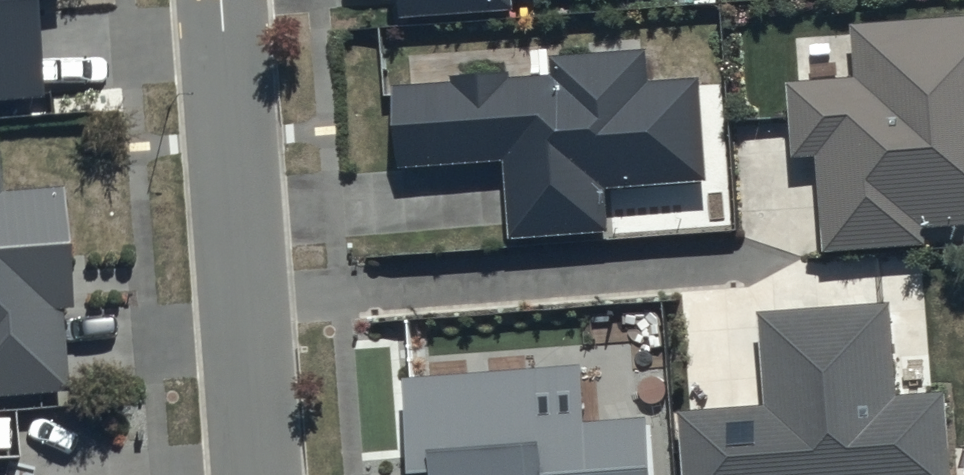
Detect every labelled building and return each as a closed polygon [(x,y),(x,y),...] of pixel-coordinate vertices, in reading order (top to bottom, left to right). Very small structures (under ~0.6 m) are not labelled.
[(40,105),(33,0),(0,0),(0,107),(40,105)] [(404,22),(519,14),(518,0),(403,0),(404,22)] [(856,26),(860,82),(794,86),(799,159),(824,157),(831,254),(931,248),(930,230),(963,228),(963,19),(856,26)] [(457,86),(399,89),(402,170),(510,164),(514,241),(614,236),(611,192),(711,187),(706,81),(652,83),(651,53),(555,57),(556,80),(515,82),(515,77),(456,80),(457,86)] [(69,397),(64,318),(74,318),(65,194),(3,198),(1,163),(0,163),(0,401),(69,397)] [(762,316),(768,409),(686,413),(690,474),(958,474),(953,394),(901,397),(895,308),(762,316)] [(410,380),(415,474),(661,474),(658,422),(590,426),(588,370),(410,380)]
